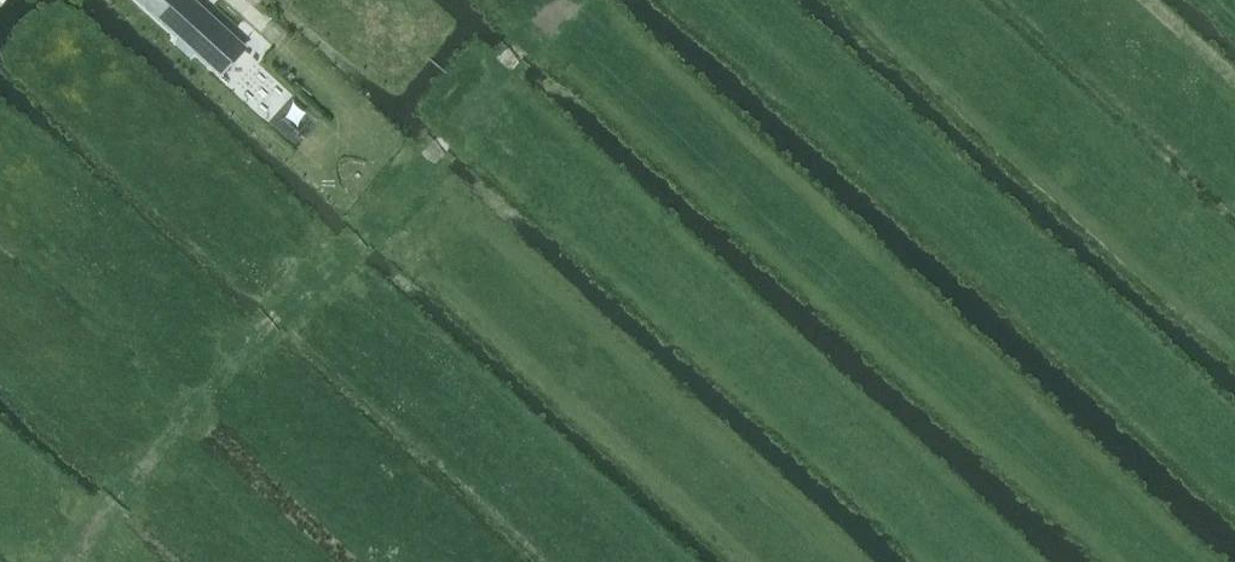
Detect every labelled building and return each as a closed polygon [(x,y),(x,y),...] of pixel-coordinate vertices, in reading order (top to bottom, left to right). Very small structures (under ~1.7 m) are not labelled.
[(217,73),(243,45),(193,0),(137,0),(217,73)]
